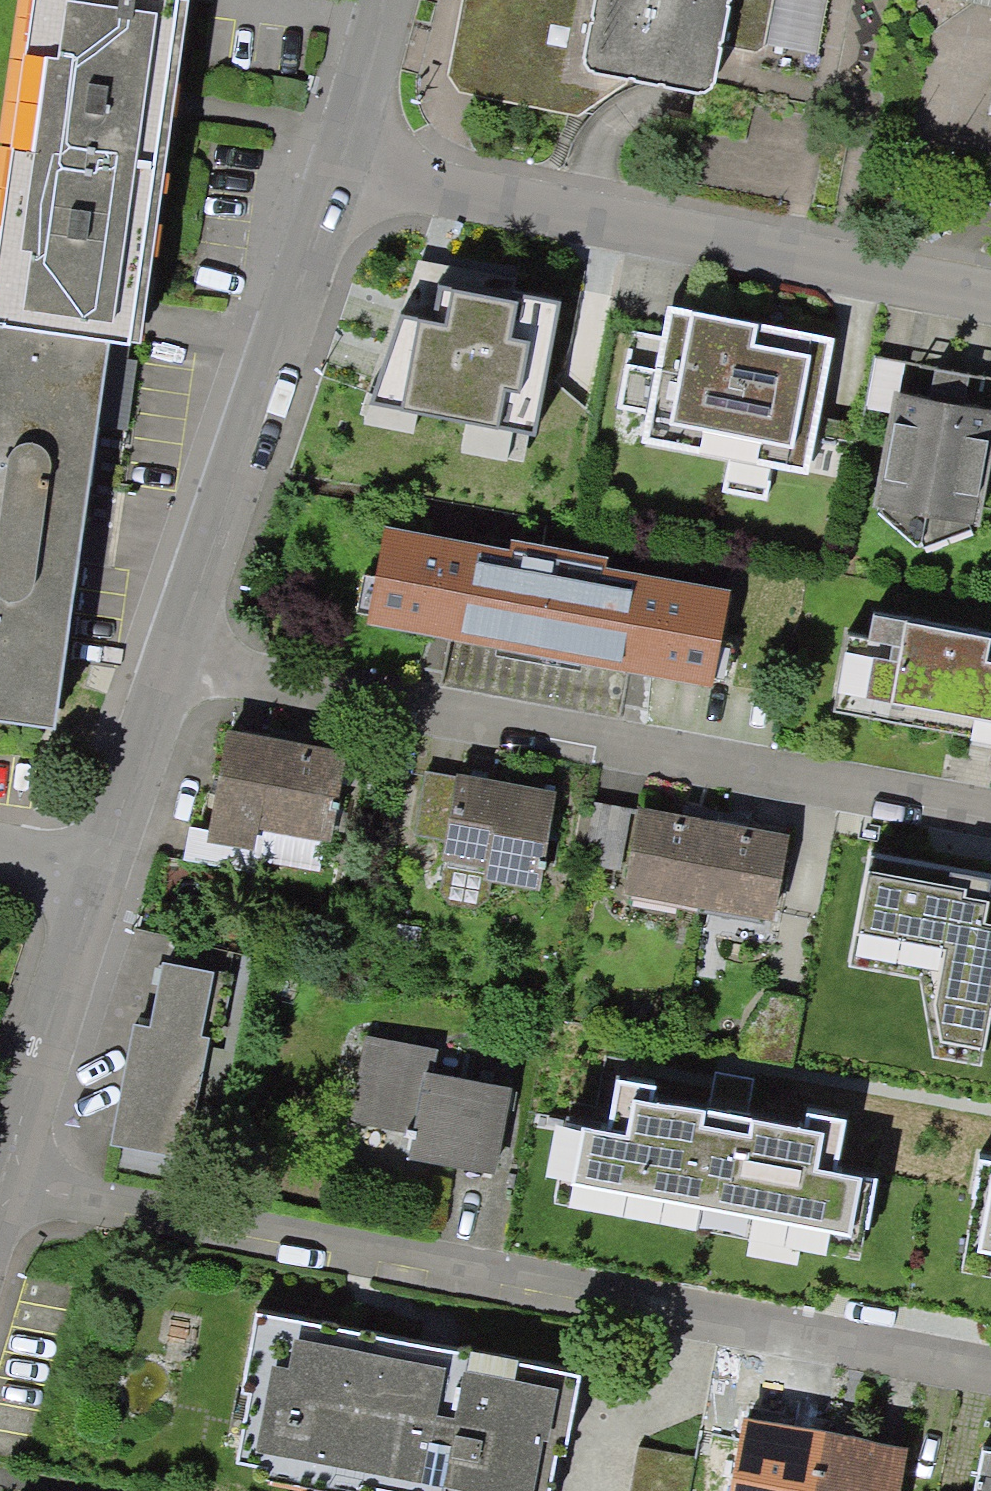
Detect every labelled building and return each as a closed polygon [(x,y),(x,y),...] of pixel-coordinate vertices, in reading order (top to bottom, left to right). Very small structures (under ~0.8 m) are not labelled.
[(113,424),(137,428),(197,0),(34,0),(0,240),(0,729),(69,739),(113,424)] [(452,73),(468,94),(577,115),(630,78),(718,95),(727,48),(756,53),(767,45),(776,0),(466,0),(452,73)] [(535,435),(560,302),(515,293),(513,300),(440,286),(432,323),(402,317),(370,403),(535,435)] [(834,337),(668,306),(642,444),(808,475),(834,337)] [(845,333),(829,409),(866,417),(869,406),(900,412),(880,509),(927,549),(979,529),(990,468),(990,409),(970,405),(977,374),(941,367),(935,398),(905,392),(911,362),(876,355),(879,340),(845,333)] [(729,595),(609,573),(611,563),(517,545),(515,555),(393,532),(377,616),(464,632),(627,663),(709,678),(713,679),(729,595)] [(852,632),(838,709),(990,738),(990,633),(880,611),(875,637),(852,632)] [(349,756),(232,734),(216,818),(214,831),(222,845),(258,852),(263,827),(333,840),(349,756)] [(431,770),(419,833),(451,840),(444,874),(443,885),(445,897),(452,904),(463,907),(474,907),(483,902),(489,889),(491,874),(542,884),(560,795),(431,770)] [(632,810),(597,803),(586,859),(622,866),(632,810)] [(647,812),(632,886),(706,900),(722,815),(690,809),(688,820),(647,812)] [(706,900),(779,914),(793,840),(751,832),(753,821),(722,815),(706,900)] [(867,852),(852,927),(941,944),(948,903),(990,911),(990,876),(867,852)] [(161,964),(149,1027),(200,1037),(212,974),(161,964)] [(149,1027),(132,1025),(111,1145),(189,1159),(210,1039),(200,1037),(149,1027)] [(515,1089),(452,1077),(456,1054),(370,1039),(355,1123),(417,1134),(413,1157),(499,1173),(515,1089)] [(749,1111),(688,1100),(689,1094),(606,1079),(593,1151),(659,1164),(657,1176),(734,1190),(749,1111)] [(923,1141),(837,1125),(821,1209),(884,1221),(880,1244),(966,1259),(982,1175),(919,1164),(923,1141)] [(258,1312),(243,1390),(255,1392),(241,1465),(268,1470),(266,1482),(315,1490),(363,1490),(364,1486),(391,1490),(549,1490),(556,1456),(564,1457),(580,1376),(458,1353),(461,1339),(368,1322),(366,1332),(258,1312)] [(751,1424),(738,1490),(906,1490),(913,1457),(873,1449),(792,1432),(751,1424)] [(639,1444),(630,1490),(683,1490),(690,1455),(639,1444)] [(976,1490),(990,1490),(990,1453),(984,1451),(976,1490)]
